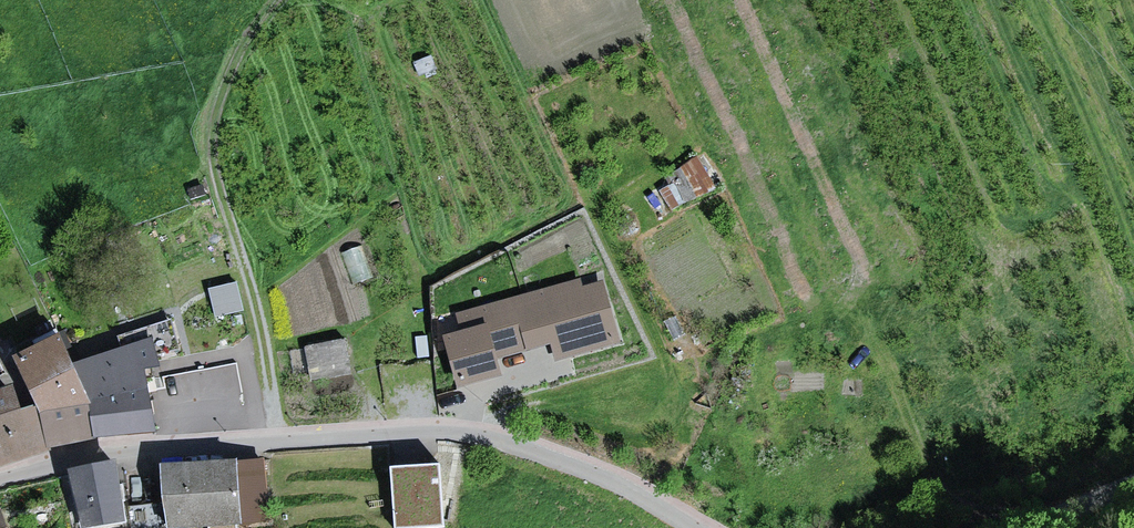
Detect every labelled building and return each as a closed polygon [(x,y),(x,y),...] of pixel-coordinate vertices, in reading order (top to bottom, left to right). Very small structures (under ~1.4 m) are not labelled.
[(713,185),(697,160),(666,180),(681,205),(713,185)] [(216,313),(245,307),(239,278),(210,283),(216,313)] [(581,287),(578,278),(456,313),(460,327),(441,332),(456,385),(499,373),(495,361),(552,345),(556,360),(621,342),(604,280),(581,287)] [(72,370),(58,341),(20,356),(22,362),(15,364),(34,410),(23,414),(14,388),(0,393),(0,468),(95,440),(91,407),(72,370)] [(353,376),(346,343),(301,353),(308,386),(353,376)] [(157,368),(151,345),(72,370),(91,407),(95,440),(153,437),(142,372),(157,368)] [(266,461),(162,467),(166,527),(267,527),(270,527),(266,461)] [(437,462),(390,465),(395,526),(442,523),(437,462)] [(114,465),(70,474),(81,527),(125,527),(127,527),(114,465)]
